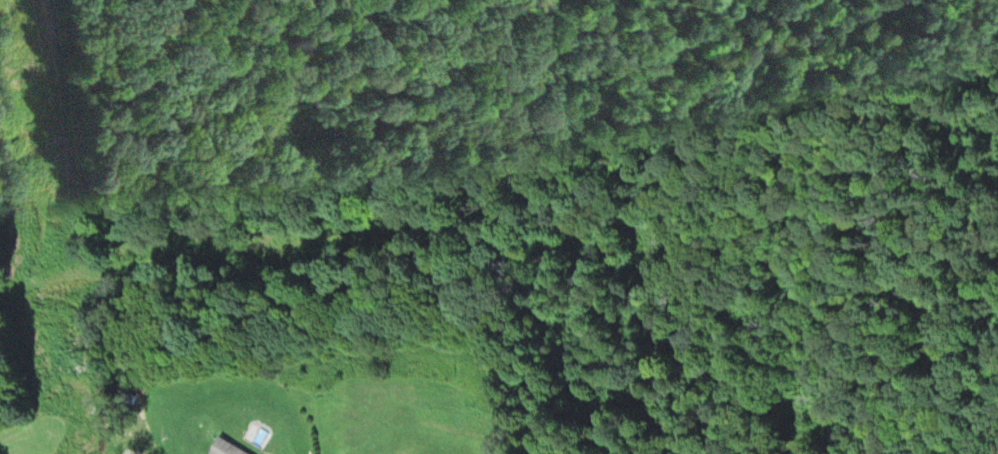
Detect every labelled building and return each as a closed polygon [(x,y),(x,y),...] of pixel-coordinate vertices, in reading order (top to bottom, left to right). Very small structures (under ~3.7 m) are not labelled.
[(213,453),(257,453),(222,436),(212,453),(213,453)]
